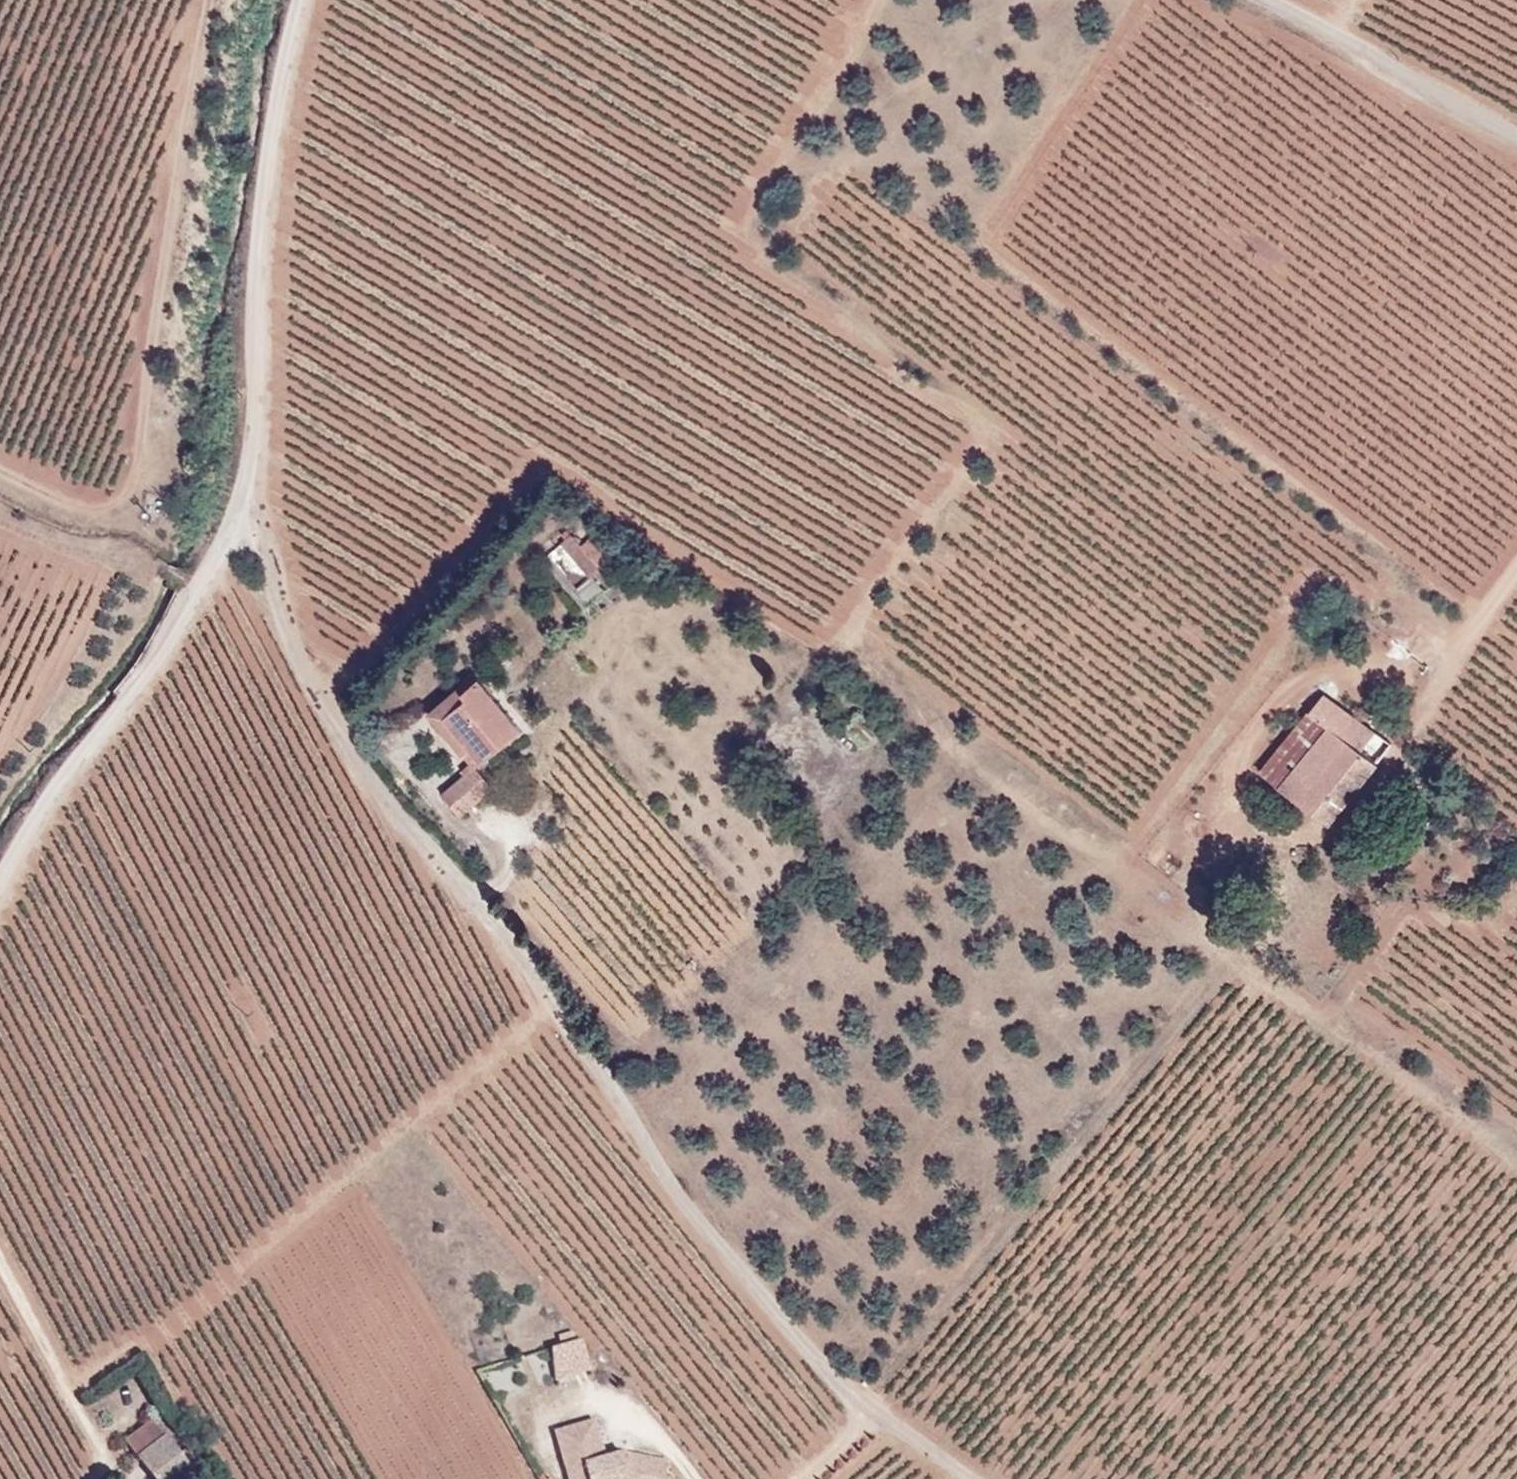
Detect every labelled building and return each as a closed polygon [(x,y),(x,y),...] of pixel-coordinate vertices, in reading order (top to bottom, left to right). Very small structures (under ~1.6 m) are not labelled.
[(551,542),(573,568),(589,586),(604,572),(593,561),(603,553),(592,541),(574,521),(551,542)] [(454,714),(497,750),(527,713),(479,673),(464,691),(469,696),(454,714)] [(1259,775),(1273,787),(1284,796),(1324,827),(1386,746),(1336,709),(1321,695),(1259,775)] [(486,759),(456,794),(480,814),(510,780),(486,759)] [(581,1327),(550,1338),(562,1372),(593,1362),(581,1327)] [(542,1425),(558,1478),(599,1478),(620,1472),(629,1474),(629,1478),(652,1478),(656,1453),(612,1444),(592,1452),(580,1413),(542,1425)] [(189,1472),(149,1421),(120,1442),(147,1478),(180,1478),(189,1472)]
